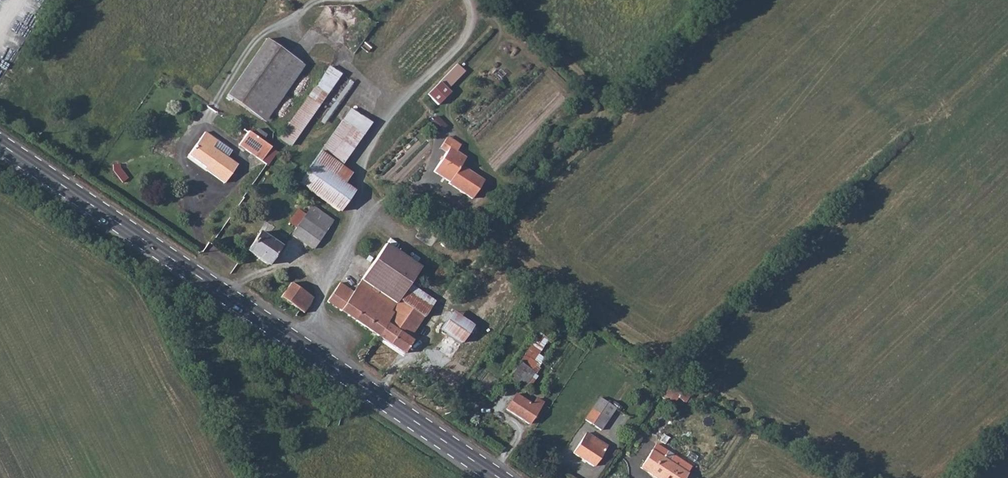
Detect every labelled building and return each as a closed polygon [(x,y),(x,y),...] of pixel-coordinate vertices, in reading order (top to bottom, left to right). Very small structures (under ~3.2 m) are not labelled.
[(301,63),(266,39),(227,95),(262,120),(301,63)] [(457,64),(439,82),(447,89),(465,71),(457,64)] [(307,99),(280,139),(291,146),(318,105),(339,73),(328,66),(307,99)] [(427,94),(438,105),(450,92),(447,89),(439,82),(427,94)] [(350,107),(313,162),(344,184),(351,173),(341,166),(371,123),(350,107)] [(430,123),(438,132),(445,125),(436,116),(430,123)] [(261,161),(270,147),(248,131),(239,145),(261,161)] [(217,141),(205,132),(189,155),(208,169),(207,171),(224,183),(237,165),(212,147),(217,141)] [(449,147),(456,152),(460,145),(447,137),(440,148),(446,152),(449,147)] [(270,147),(261,161),(267,165),(277,152),(270,147)] [(456,152),(449,147),(446,152),(434,171),(449,182),(448,183),(472,198),(483,181),(460,166),(465,158),(456,152)] [(344,184),(313,162),(299,182),(339,211),(354,191),(344,184)] [(123,182),(127,178),(120,168),(119,164),(113,164),(113,170),(123,182)] [(313,249),(333,221),(312,206),(292,234),(313,249)] [(280,246),(260,232),(247,251),(268,265),(280,246)] [(385,244),(361,280),(383,294),(397,303),(399,299),(410,284),(420,267),(385,244)] [(361,280),(353,292),(341,311),(368,329),(377,315),(372,312),(383,294),(361,280)] [(281,297),(304,313),(308,307),(313,298),(291,283),(281,297)] [(327,301),(341,311),(353,292),(340,283),(327,301)] [(434,301),(410,284),(399,299),(424,316),(434,301)] [(388,323),(395,313),(391,311),(397,303),(383,294),(372,312),(377,315),(368,329),(379,336),(388,323)] [(399,299),(397,303),(391,311),(395,313),(417,327),(424,316),(399,299)] [(473,326),(452,312),(441,329),(462,343),(473,326)] [(413,333),(414,332),(417,327),(395,313),(388,323),(400,330),(390,344),(404,353),(413,340),(410,338),(413,333)] [(400,330),(388,323),(379,336),(390,344),(400,330)] [(528,368),(534,372),(544,359),(529,348),(519,362),(528,368)] [(509,377),(517,383),(520,380),(528,368),(519,362),(509,377)] [(427,389),(430,383),(407,367),(403,373),(413,380),(412,381),(421,387),(422,385),(427,389)] [(534,372),(528,368),(520,380),(528,386),(533,379),(536,375),(534,373),(534,372)] [(692,391),(674,380),(662,398),(668,403),(674,395),(677,397),(685,403),(692,391)] [(532,405),(515,394),(506,409),(529,424),(543,402),(536,399),(532,405)] [(674,395),(668,403),(672,405),(677,397),(674,395)] [(601,430),(615,408),(600,398),(585,420),(601,430)] [(595,438),(587,433),(574,453),(594,466),(604,450),(592,442),(595,438)] [(592,442),(604,450),(607,446),(595,438),(592,442)] [(656,444),(641,468),(657,477),(684,477),(691,467),(673,455),(669,461),(663,458),(668,451),(656,444)] [(663,458),(669,461),(673,455),(668,451),(663,458)]
